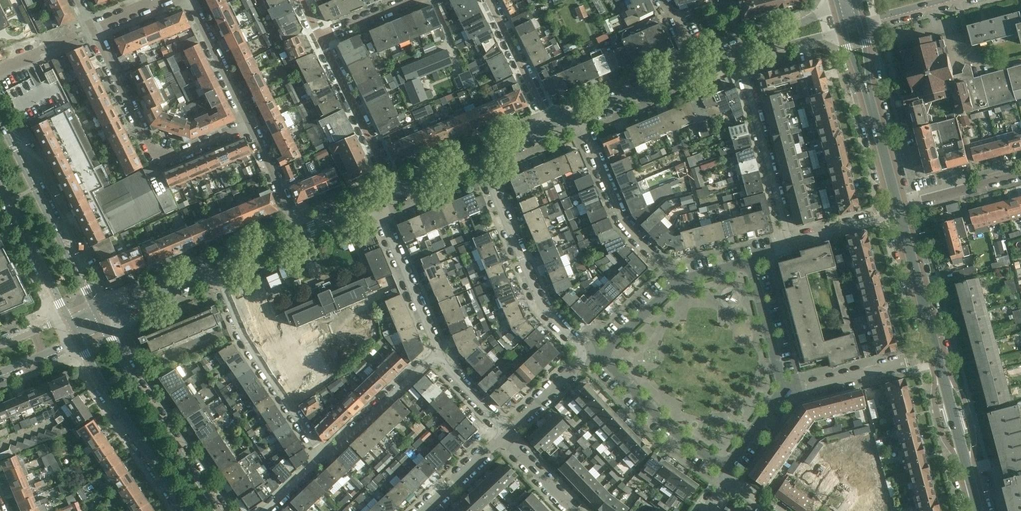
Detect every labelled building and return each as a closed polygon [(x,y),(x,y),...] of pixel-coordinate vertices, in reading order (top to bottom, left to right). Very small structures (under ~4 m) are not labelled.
[(24,27),(10,0),(0,0),(0,39),(24,27)] [(54,12),(69,5),(67,0),(48,0),(54,12)] [(212,11),(229,3),(228,0),(206,0),(212,11)] [(248,10),(247,10),(254,7),(250,0),(241,0),(246,11),(248,10)] [(263,0),(264,2),(267,1),(271,9),(288,0),(263,0)] [(289,0),(288,0),(271,9),(275,17),(272,18),(273,20),(294,10),(289,0)] [(316,2),(326,21),(328,22),(334,20),(327,4),(326,0),(322,0),(316,2)] [(342,17),(335,0),(331,0),(331,2),(327,4),(334,20),(342,17)] [(342,17),(350,13),(344,0),(335,0),(342,17)] [(350,13),(358,10),(353,0),(344,0),(350,13)] [(358,10),(366,7),(363,0),(353,0),(358,10)] [(474,0),(448,0),(449,2),(452,0),(456,9),(474,0)] [(476,0),(474,0),(456,9),(460,17),(453,20),(454,23),(480,9),(476,0)] [(503,2),(504,3),(511,17),(519,13),(512,1),(512,0),(502,0),(503,2)] [(648,0),(629,0),(631,4),(626,7),(626,5),(618,9),(620,14),(625,12),(648,0)] [(653,10),(648,0),(625,12),(627,17),(636,13),(638,17),(653,10)] [(738,2),(737,4),(738,7),(740,8),(741,15),(740,16),(741,18),(743,19),(745,19),(746,18),(754,16),(750,0),(737,0),(738,2)] [(785,0),(750,0),(754,16),(756,16),(757,17),(761,16),(762,14),(763,14),(763,13),(778,9),(778,10),(780,9),(781,10),(784,9),(786,7),(787,7),(785,0)] [(442,2),(437,4),(442,16),(447,14),(442,2)] [(212,11),(218,24),(234,17),(228,4),(229,3),(212,11)] [(27,24),(31,22),(22,5),(18,7),(27,24)] [(69,5),(54,12),(58,19),(52,22),(54,28),(75,20),(75,18),(69,5)] [(445,38),(432,6),(422,10),(430,29),(438,26),(439,30),(438,30),(442,40),(445,38)] [(254,23),(253,23),(260,20),(254,7),(247,10),(248,10),(254,23)] [(531,20),(534,18),(530,10),(528,11),(526,8),(520,11),(521,14),(512,19),(516,28),(531,20)] [(485,19),(480,9),(454,23),(456,27),(458,27),(464,25),(466,29),(485,19)] [(272,29),(268,31),(270,35),(299,20),(294,10),(273,20),(278,30),(274,32),(272,29)] [(422,10),(411,14),(421,37),(423,36),(422,33),(430,29),(422,10)] [(40,11),(31,15),(34,21),(40,18),(43,17),(40,11)] [(184,12),(170,18),(177,34),(190,28),(184,12)] [(1020,34),(1017,25),(1020,24),(1020,21),(1020,14),(1020,12),(1001,17),(1006,37),(1020,34)] [(401,19),(409,38),(411,43),(415,41),(413,36),(417,35),(419,38),(421,37),(411,14),(401,19)] [(621,40),(624,46),(631,63),(645,57),(645,58),(646,58),(645,57),(657,52),(657,53),(657,52),(668,47),(669,48),(669,47),(670,47),(664,33),(663,31),(659,24),(654,26),(653,24),(658,21),(655,16),(618,32),(620,37),(622,40),(621,40)] [(241,30),(234,17),(218,24),(225,37),(241,30)] [(968,26),(973,46),(1006,37),(1001,17),(968,26)] [(46,30),(40,18),(34,21),(40,33),(46,30)] [(163,39),(177,34),(170,18),(157,23),(163,39)] [(390,23),(400,46),(401,49),(403,49),(401,42),(409,38),(401,19),(390,23)] [(490,29),(485,19),(466,29),(470,37),(467,38),(468,40),(490,29)] [(260,20),(253,23),(260,36),(266,33),(260,20)] [(303,29),(299,20),(270,35),(272,38),(280,34),(283,41),(302,32),(303,29)] [(516,28),(521,37),(536,30),(531,20),(516,28)] [(609,22),(603,25),(607,34),(613,31),(609,22)] [(157,23),(143,29),(150,45),(163,39),(157,23)] [(390,23),(380,27),(388,47),(396,43),(398,47),(400,46),(390,23)] [(369,32),(372,39),(378,51),(379,55),(385,52),(384,49),(388,47),(380,27),(369,32)] [(136,50),(150,45),(143,29),(130,34),(136,50)] [(496,42),(490,29),(468,40),(465,42),(458,46),(460,49),(466,46),(467,48),(474,45),(479,56),(486,49),(488,51),(496,42)] [(247,43),(241,30),(225,37),(231,50),(247,43)] [(540,39),(536,30),(521,37),(525,46),(540,39)] [(372,39),(369,32),(362,34),(366,42),(372,39)] [(262,36),(268,48),(273,45),(267,33),(262,36)] [(136,50),(130,34),(115,40),(122,56),(136,50)] [(197,40),(196,38),(195,35),(180,43),(182,48),(197,40)] [(343,56),(362,47),(358,39),(361,37),(360,35),(340,44),(338,47),(343,56)] [(956,84),(954,76),(947,52),(943,36),(941,37),(941,35),(937,36),(937,38),(934,38),(934,35),(909,42),(910,45),(907,46),(907,44),(903,45),(903,47),(901,47),(914,96),(922,94),(927,115),(932,102),(954,96),(960,115),(974,111),(966,82),(956,84)] [(284,42),(287,51),(303,45),(299,36),(284,42)] [(545,49),(540,39),(525,46),(530,56),(545,49)] [(502,53),(496,42),(488,51),(483,56),(470,69),(479,65),(485,62),(487,61),(502,53)] [(238,64),(253,57),(254,56),(247,43),(231,50),(238,64)] [(206,58),(199,44),(184,51),(192,66),(206,58)] [(291,61),(307,54),(303,45),(287,51),(279,54),(283,66),(292,63),(291,61)] [(343,56),(348,66),(371,55),(366,45),(362,47),(343,56)] [(624,46),(613,51),(620,68),(631,63),(624,46)] [(66,54),(73,67),(89,59),(83,47),(66,54)] [(269,50),(276,64),(281,62),(274,47),(269,50)] [(545,49),(530,56),(535,66),(550,59),(551,58),(549,53),(548,54),(545,49)] [(403,74),(398,76),(402,86),(405,84),(414,105),(427,100),(427,99),(434,96),(431,90),(424,92),(419,78),(444,68),(453,64),(447,50),(435,55),(429,58),(402,69),(403,74)] [(601,50),(590,54),(592,60),(599,76),(610,72),(603,55),(601,50)] [(348,66),(353,76),(371,67),(367,59),(371,57),(372,59),(379,56),(379,55),(378,51),(348,66)] [(613,51),(603,55),(610,72),(620,68),(613,51)] [(507,64),(502,53),(487,61),(492,71),(507,64)] [(139,56),(141,63),(147,61),(148,64),(156,60),(155,56),(147,59),(144,54),(139,56)] [(320,64),(316,55),(313,54),(294,62),(295,64),(298,63),(303,73),(320,64)] [(124,72),(131,68),(126,59),(124,60),(122,56),(117,59),(124,72)] [(260,72),(253,57),(238,64),(246,80),(260,72)] [(192,66),(199,80),(213,73),(206,58),(192,66)] [(73,67),(79,79),(95,71),(89,59),(73,67)] [(804,64),(799,65),(802,78),(798,80),(799,84),(795,85),(799,99),(808,97),(828,92),(826,84),(825,83),(826,80),(825,77),(824,76),(822,72),(820,63),(821,63),(820,60),(818,59),(816,60),(816,61),(814,61),(803,63),(804,64)] [(172,60),(168,62),(174,75),(178,72),(172,60)] [(592,60),(582,64),(589,80),(599,76),(592,60)] [(60,64),(54,67),(58,75),(64,72),(60,64)] [(326,75),(320,64),(303,73),(307,81),(304,82),(305,85),(326,75)] [(512,74),(507,64),(492,71),(497,82),(512,74)] [(582,64),(572,68),(579,85),(589,80),(582,64)] [(40,65),(27,71),(31,78),(6,90),(22,124),(29,121),(30,122),(29,122),(29,123),(30,123),(31,124),(71,105),(53,69),(44,73),(40,65)] [(481,70),(479,65),(470,69),(472,75),(481,70)] [(802,78),(799,65),(795,67),(794,66),(788,67),(788,68),(778,71),(781,84),(789,82),(790,85),(797,83),(796,80),(798,80),(802,78)] [(972,71),(954,76),(956,84),(966,82),(974,111),(1020,99),(1020,65),(974,78),(972,71)] [(131,73),(138,86),(152,79),(146,66),(131,73)] [(353,76),(358,86),(380,75),(379,73),(375,75),(371,67),(353,76)] [(572,68),(561,73),(568,89),(579,85),(572,68)] [(284,69),(278,72),(282,79),(288,76),(284,69)] [(550,77),(546,69),(542,71),(542,73),(539,74),(550,97),(558,93),(550,77)] [(101,83),(95,71),(79,79),(85,91),(101,83)] [(458,75),(464,89),(474,84),(469,71),(458,75)] [(781,84),(778,71),(773,72),(772,72),(767,73),(771,86),(781,84)] [(62,82),(67,79),(64,72),(58,75),(62,82)] [(179,85),(184,83),(178,72),(174,75),(179,85)] [(267,86),(260,72),(246,80),(253,94),(267,86)] [(199,80),(206,94),(220,87),(213,73),(199,80)] [(561,73),(550,77),(558,93),(568,89),(561,73)] [(758,80),(760,89),(763,88),(771,86),(767,73),(762,74),(762,75),(761,75),(760,75),(757,75),(756,77),(757,79),(758,80)] [(326,75),(305,85),(310,95),(331,85),(326,75)] [(358,86),(363,97),(381,87),(378,80),(381,78),(380,75),(358,86)] [(522,95),(517,84),(513,76),(502,81),(505,88),(512,85),(515,90),(509,92),(516,111),(517,111),(518,112),(521,110),(522,109),(528,106),(523,97),(524,96),(523,94),(522,95)] [(138,86),(144,98),(158,91),(152,79),(138,86)] [(176,82),(170,85),(176,97),(177,96),(176,95),(181,93),(176,82)] [(107,95),(101,83),(85,91),(91,103),(107,95)] [(291,83),(285,86),(289,93),(295,90),(291,83)] [(189,84),(181,88),(184,95),(192,91),(189,84)] [(296,88),(300,98),(307,95),(302,85),(296,88)] [(331,85),(310,95),(314,104),(313,104),(314,107),(318,105),(336,96),(331,85)] [(495,85),(493,86),(495,92),(498,99),(505,115),(508,114),(510,115),(514,113),(515,112),(516,111),(509,92),(508,93),(505,88),(499,91),(495,85)] [(730,108),(735,119),(737,124),(745,122),(743,115),(736,91),(734,85),(723,89),(730,108)] [(274,100),(267,86),(253,94),(259,107),(274,100)] [(206,94),(213,108),(213,109),(217,107),(228,101),(220,87),(206,94)] [(363,97),(368,106),(390,95),(389,93),(385,95),(381,87),(363,97)] [(72,88),(66,91),(70,99),(76,96),(72,88)] [(144,98),(149,110),(159,105),(164,103),(169,101),(163,89),(158,91),(144,98)] [(723,89),(712,94),(720,114),(725,112),(724,110),(730,108),(723,89)] [(294,105),(300,102),(295,90),(289,93),(294,105)] [(808,97),(819,136),(838,132),(830,100),(831,97),(830,94),(828,93),(828,92),(808,97)] [(709,119),(720,114),(712,94),(701,98),(709,119)] [(766,111),(783,107),(784,110),(789,108),(787,103),(782,104),(779,94),(763,98),(766,111)] [(915,127),(929,123),(933,122),(931,116),(930,115),(927,116),(927,115),(922,94),(914,96),(904,98),(907,109),(910,108),(915,127)] [(113,108),(107,95),(91,103),(97,115),(113,108)] [(368,106),(373,116),(391,107),(387,99),(391,97),(390,95),(368,106)] [(74,106),(79,103),(76,96),(70,99),(74,106)] [(336,96),(318,105),(323,116),(341,107),(336,96)] [(449,106),(447,102),(448,102),(446,96),(433,101),(435,106),(442,103),(443,108),(449,106)] [(701,98),(690,103),(698,123),(709,119),(701,98)] [(498,99),(488,104),(494,120),(495,120),(496,121),(499,120),(500,118),(505,115),(498,99)] [(281,114),(274,100),(259,107),(266,121),(281,114)] [(220,113),(210,117),(215,130),(237,120),(228,101),(217,107),(220,113)] [(690,103),(679,107),(687,126),(691,124),(692,126),(698,123),(690,103)] [(184,107),(188,116),(192,114),(190,109),(188,104),(187,105),(184,106),(185,107),(184,107)] [(296,107),(301,118),(308,115),(302,104),(296,107)] [(488,104),(477,108),(484,125),(488,123),(489,124),(492,123),(493,121),(494,120),(488,104)] [(111,186),(80,124),(71,105),(31,124),(65,192),(72,206),(94,195),(111,186)] [(149,110),(144,113),(150,125),(162,119),(164,115),(159,105),(149,110)] [(373,116),(378,127),(400,116),(399,114),(395,115),(391,107),(373,116)] [(418,110),(420,116),(427,113),(425,107),(418,110)] [(676,130),(687,126),(679,107),(669,112),(676,130)] [(770,124),(786,120),(784,110),(783,107),(766,111),(770,124)] [(97,115),(103,127),(119,119),(113,108),(97,115)] [(477,108),(466,113),(473,129),(474,130),(477,129),(478,127),(484,125),(477,108)] [(797,110),(802,129),(809,127),(804,109),(797,110)] [(343,110),(320,121),(325,132),(348,121),(343,110)] [(84,112),(78,115),(82,123),(87,120),(84,112)] [(666,135),(676,130),(669,112),(658,116),(666,135)] [(404,113),(400,116),(378,127),(381,134),(400,125),(398,121),(406,118),(404,113)] [(466,113),(455,118),(462,134),(466,132),(468,133),(470,132),(471,130),(473,129),(466,113)] [(167,114),(164,115),(162,119),(150,125),(153,131),(159,128),(169,132),(174,117),(167,114)] [(196,120),(196,121),(202,135),(215,130),(210,117),(209,114),(196,120)] [(288,128),(281,114),(266,121),(273,135),(288,128)] [(462,134),(455,118),(454,118),(452,115),(448,116),(450,120),(444,122),(451,139),(452,139),(455,138),(456,136),(462,134)] [(655,139),(666,135),(658,116),(648,121),(655,139)] [(969,116),(961,118),(963,127),(971,125),(969,116)] [(187,121),(174,117),(169,132),(182,136),(187,121)] [(969,164),(957,117),(956,118),(947,120),(915,129),(927,175),(969,164)] [(125,132),(119,119),(103,127),(109,139),(125,132)] [(85,130),(91,127),(87,120),(82,123),(85,130)] [(772,137),(789,132),(790,135),(795,133),(794,128),(789,130),(786,120),(770,124),(771,130),(772,137)] [(187,121),(182,136),(182,137),(185,142),(202,135),(196,121),(192,123),(187,121)] [(331,143),(354,132),(348,121),(325,132),(327,137),(313,144),(317,152),(323,148),(323,147),(331,143)] [(645,143),(655,139),(648,121),(637,125),(645,143)] [(444,122),(433,127),(440,143),(444,141),(445,142),(448,141),(449,139),(451,138),(451,139),(444,122)] [(745,124),(738,126),(729,128),(732,140),(748,135),(745,124)] [(634,148),(645,143),(637,125),(626,129),(634,148)] [(433,127),(422,131),(429,148),(429,147),(431,148),(433,147),(434,146),(440,143),(433,127)] [(295,142),(288,128),(273,135),(280,149),(295,142)] [(616,134),(621,145),(624,152),(634,148),(626,129),(616,134)] [(1007,134),(1009,139),(1012,152),(1020,150),(1020,135),(1020,130),(1007,134)] [(422,131),(411,136),(418,152),(422,150),(424,151),(426,150),(427,148),(429,148),(422,131)] [(819,136),(830,176),(849,171),(849,170),(850,168),(849,165),(847,164),(840,139),(842,137),(841,133),(839,132),(839,131),(838,132),(819,136)] [(131,144),(125,132),(109,139),(115,151),(131,144)] [(721,132),(710,137),(712,142),(723,136),(721,132)] [(776,149),(793,145),(790,135),(789,132),(772,137),(774,143),(775,143),(776,149)] [(601,140),(608,157),(613,155),(611,150),(621,145),(616,134),(601,140)] [(356,135),(330,146),(333,154),(330,155),(341,176),(344,175),(347,181),(352,179),(352,180),(373,170),(372,169),(371,169),(369,163),(369,162),(368,162),(365,156),(366,156),(365,155),(362,149),(363,149),(362,148),(359,143),(359,142),(359,141),(358,141),(356,136),(356,135)] [(733,145),(719,150),(721,156),(735,151),(751,146),(748,135),(732,140),(733,145)] [(411,136),(400,140),(407,157),(409,158),(411,157),(412,155),(418,152),(411,136)] [(988,158),(1000,155),(997,142),(995,137),(984,141),(988,158)] [(246,138),(235,143),(244,163),(249,161),(247,156),(253,153),(246,138)] [(385,141),(395,162),(400,160),(402,161),(405,159),(405,158),(407,157),(400,140),(394,143),(391,138),(385,141)] [(680,141),(681,143),(684,148),(689,146),(686,139),(680,141)] [(997,142),(1000,155),(1012,152),(1009,139),(997,142)] [(976,162),(988,158),(984,141),(971,144),(972,149),(976,162)] [(279,159),(282,166),(302,156),(295,142),(280,149),(284,157),(279,159)] [(235,143),(225,147),(232,163),(237,160),(239,165),(244,163),(235,143)] [(681,143),(671,147),(673,153),(684,148),(681,143)] [(137,156),(131,144),(115,151),(121,163),(137,156)] [(780,162),(796,157),(797,160),(802,159),(801,153),(795,155),(793,145),(776,149),(780,162)] [(225,147),(215,151),(223,172),(228,169),(227,165),(232,163),(225,147)] [(735,154),(738,164),(754,159),(751,148),(735,154)] [(326,149),(315,154),(318,160),(329,155),(326,149)] [(577,150),(566,155),(573,171),(573,173),(576,180),(580,179),(577,172),(581,174),(589,172),(580,151),(577,150)] [(683,150),(640,167),(641,171),(684,154),(683,150)] [(808,152),(813,170),(820,168),(815,150),(808,152)] [(215,151),(205,155),(211,171),(217,169),(218,174),(223,172),(215,151)] [(650,156),(648,151),(645,153),(646,157),(639,160),(641,165),(652,160),(650,156)] [(205,155),(194,160),(203,180),(208,178),(206,173),(211,171),(205,155)] [(566,155),(555,159),(562,176),(573,171),(566,155)] [(137,156),(121,163),(127,175),(142,168),(137,156)] [(609,159),(616,175),(630,169),(626,158),(621,160),(616,162),(614,158),(614,157),(609,159)] [(687,159),(689,167),(695,165),(692,157),(687,159)] [(783,174),(799,170),(797,160),(796,157),(780,162),(783,174)] [(551,180),(562,176),(555,159),(545,164),(551,180)] [(738,164),(734,166),(736,172),(740,170),(741,175),(757,170),(754,159),(738,164)] [(194,160),(185,164),(191,180),(196,177),(198,182),(203,180),(194,160)] [(714,161),(700,166),(702,170),(716,165),(714,161)] [(109,162),(103,164),(106,171),(112,168),(109,162)] [(318,194),(329,189),(322,172),(319,173),(312,162),(306,165),(311,176),(318,194)] [(293,163),(282,168),(286,179),(287,181),(289,185),(290,188),(297,203),(308,198),(300,181),(298,177),(294,178),(290,169),(295,167),(293,163)] [(684,163),(642,180),(644,184),(680,169),(683,175),(687,173),(684,163)] [(185,164),(174,168),(183,189),(188,187),(186,182),(191,180),(185,164)] [(545,164),(534,168),(540,185),(551,180),(545,164)] [(322,172),(329,189),(340,185),(333,167),(322,172)] [(698,167),(691,169),(693,177),(701,175),(698,167)] [(109,178),(115,175),(112,168),(106,171),(109,178)] [(169,170),(164,173),(170,188),(172,193),(178,191),(183,189),(174,168),(169,170)] [(243,173),(237,176),(240,184),(247,181),(251,180),(249,176),(245,168),(241,170),(243,173)] [(534,168),(523,173),(531,192),(531,191),(530,189),(540,185),(534,168)] [(143,170),(111,186),(94,195),(72,206),(92,247),(110,238),(164,211),(166,214),(179,209),(177,205),(172,193),(170,188),(164,173),(143,170)] [(616,177),(621,189),(637,182),(632,170),(616,177)] [(741,175),(744,185),(760,181),(757,170),(741,175)] [(786,187),(803,182),(803,185),(809,184),(807,178),(802,180),(799,170),(783,174),(785,180),(784,180),(786,187)] [(830,176),(839,214),(840,215),(855,211),(856,212),(859,211),(860,209),(859,207),(858,206),(849,171),(830,176)] [(523,173),(516,176),(511,178),(510,181),(519,200),(526,197),(524,194),(531,192),(523,173)] [(591,177),(590,174),(580,179),(576,180),(574,181),(578,191),(594,185),(591,177)] [(697,189),(704,186),(701,175),(693,177),(697,189)] [(308,198),(318,194),(311,176),(300,181),(308,198)] [(737,176),(714,183),(716,188),(739,180),(737,176)] [(240,184),(243,189),(249,187),(247,181),(240,184)] [(747,196),(763,192),(760,181),(744,185),(747,196)] [(642,194),(637,182),(621,189),(626,201),(642,194)] [(790,199),(806,195),(803,185),(803,182),(786,187),(787,194),(788,193),(790,199)] [(239,193),(236,185),(231,187),(234,195),(239,193)] [(595,186),(578,193),(572,196),(574,201),(581,198),(583,203),(599,197),(595,186)] [(547,192),(551,201),(558,199),(554,189),(547,192)] [(818,191),(823,210),(830,208),(825,189),(818,191)] [(278,211),(277,208),(270,190),(260,194),(261,197),(255,200),(263,219),(268,217),(268,215),(278,211)] [(560,201),(564,199),(568,198),(565,191),(558,195),(560,201)] [(742,192),(722,197),(723,202),(744,197),(742,192)] [(543,205),(548,203),(543,193),(539,195),(543,205)] [(769,214),(763,193),(739,200),(741,207),(750,205),(760,203),(762,211),(764,216),(764,215),(769,214)] [(473,194),(462,199),(469,215),(480,210),(479,208),(486,205),(482,196),(475,199),(473,194)] [(642,194),(626,201),(631,212),(647,206),(642,194)] [(793,212),(809,208),(810,210),(815,209),(814,204),(809,205),(806,195),(790,199),(793,212)] [(535,196),(533,197),(520,203),(524,213),(539,206),(535,196)] [(583,203),(587,214),(603,207),(599,197),(583,203)] [(458,219),(469,215),(462,199),(451,203),(458,219)] [(565,211),(564,211),(564,212),(569,209),(564,199),(560,201),(565,211)] [(1007,202),(1011,220),(1020,217),(1020,206),(1019,199),(1007,202)] [(255,200),(239,207),(246,224),(257,220),(258,221),(263,219),(255,200)] [(666,201),(660,207),(664,211),(670,206),(666,201)] [(557,202),(552,205),(555,214),(561,211),(557,202)] [(1007,202),(994,205),(999,223),(1011,220),(1007,202)] [(458,219),(451,203),(441,208),(447,224),(458,219)] [(987,226),(999,223),(994,205),(982,208),(987,226)] [(545,206),(525,215),(529,225),(544,218),(548,217),(549,216),(545,206)] [(647,206),(631,212),(633,216),(632,216),(639,223),(650,213),(647,206)] [(239,207),(223,213),(230,232),(236,230),(236,229),(246,224),(239,207)] [(603,207),(587,214),(591,224),(607,217),(603,207)] [(437,228),(447,224),(441,208),(430,212),(437,228)] [(809,208),(793,212),(796,225),(806,222),(806,224),(813,222),(810,210),(809,208)] [(982,208),(970,212),(973,224),(974,224),(975,229),(987,226),(982,208)] [(564,212),(569,221),(573,219),(569,209),(564,212)] [(549,216),(548,217),(550,221),(563,215),(561,211),(555,214),(549,216)] [(762,211),(752,214),(756,229),(767,227),(767,226),(768,225),(767,221),(765,221),(764,216),(762,211)] [(430,212),(419,216),(426,233),(437,228),(430,212)] [(223,213),(206,220),(214,238),(224,233),(225,234),(230,232),(223,213)] [(641,225),(648,233),(661,221),(653,213),(641,225)] [(752,214),(742,217),(746,232),(756,229),(752,214)] [(415,237),(426,233),(419,216),(409,221),(415,237)] [(742,217),(732,219),(736,235),(746,232),(742,217)] [(548,228),(544,218),(529,225),(533,234),(548,228)] [(612,229),(608,218),(591,225),(596,236),(598,235),(612,229)] [(973,255),(972,254),(970,255),(968,245),(962,247),(960,239),(968,237),(963,218),(943,223),(952,260),(973,255)] [(573,231),(577,229),(573,219),(569,221),(573,231)] [(709,219),(699,221),(701,227),(705,243),(715,240),(711,225),(709,219)] [(732,219),(721,222),(726,238),(736,235),(732,219)] [(214,238),(206,220),(190,227),(197,245),(208,240),(209,241),(213,239),(213,238),(214,238)] [(408,221),(398,225),(406,245),(413,243),(417,241),(415,237),(409,221),(408,221)] [(648,233),(656,241),(666,231),(668,229),(661,221),(648,233)] [(721,222),(711,225),(715,240),(726,238),(721,222)] [(487,229),(484,223),(474,227),(477,234),(487,229)] [(188,227),(172,234),(180,253),(186,251),(186,249),(195,245),(188,227)] [(701,227),(691,230),(695,246),(705,243),(701,227)] [(533,234),(537,244),(552,238),(548,228),(533,234)] [(620,237),(616,233),(614,232),(613,232),(612,229),(598,235),(602,245),(604,244),(620,237)] [(569,230),(564,233),(568,242),(573,239),(571,235),(569,230)] [(684,249),(695,246),(691,230),(680,233),(684,249)] [(866,231),(864,230),(862,231),(861,232),(845,236),(856,276),(875,271),(865,235),(866,234),(866,231)] [(127,231),(120,234),(123,240),(130,237),(127,231)] [(656,241),(663,248),(665,247),(666,245),(670,246),(673,236),(670,235),(666,231),(656,241)] [(675,251),(684,249),(680,233),(680,231),(674,232),(673,236),(670,246),(673,247),(673,249),(675,251)] [(477,249),(493,243),(489,233),(473,239),(477,249)] [(172,234),(156,241),(163,259),(173,254),(174,256),(180,253),(172,234)] [(457,238),(454,239),(456,244),(466,240),(464,235),(457,238)] [(257,281),(239,288),(244,299),(242,300),(258,339),(261,338),(262,341),(281,333),(279,329),(278,329),(277,324),(278,325),(287,321),(289,325),(294,323),(296,328),(323,317),(324,319),(342,312),(341,310),(368,299),(365,293),(370,292),(371,293),(376,303),(400,293),(381,247),(380,248),(379,244),(376,245),(375,243),(372,236),(364,240),(366,246),(367,247),(367,249),(365,250),(366,254),(365,254),(373,274),(374,275),(365,279),(365,278),(334,291),(330,282),(329,282),(329,281),(312,288),(313,289),(312,289),(315,298),(316,298),(283,312),(283,313),(276,316),(276,317),(275,317),(264,291),(262,292),(258,283),(257,281)] [(627,245),(624,242),(620,237),(604,244),(608,254),(616,251),(625,247),(627,245)] [(115,252),(111,242),(110,238),(92,247),(110,282),(116,280),(116,279),(125,275),(115,252)] [(556,248),(552,238),(537,244),(541,254),(556,248)] [(581,251),(593,246),(589,238),(578,243),(581,251)] [(424,241),(429,253),(434,252),(432,247),(429,239),(424,241)] [(25,303),(24,303),(24,301),(25,297),(27,296),(0,241),(0,314),(25,303)] [(156,241),(140,248),(147,265),(149,265),(149,266),(154,264),(153,263),(163,259),(156,241)] [(839,325),(842,336),(837,337),(838,340),(824,344),(824,346),(820,347),(819,343),(820,342),(805,283),(803,284),(800,271),(804,270),(804,272),(819,268),(820,271),(824,270),(827,280),(832,279),(832,281),(833,283),(839,281),(828,241),(798,249),(799,252),(787,255),(788,260),(778,263),(779,268),(778,268),(782,279),(784,279),(786,288),(781,289),(800,358),(803,358),(804,363),(815,360),(816,362),(827,359),(830,367),(860,359),(849,318),(843,320),(844,324),(839,325)] [(497,253),(493,243),(477,249),(482,259),(497,253)] [(462,244),(456,246),(461,256),(467,254),(462,244)] [(1002,244),(995,246),(997,255),(1005,253),(1002,244)] [(541,254),(545,264),(560,258),(560,257),(578,250),(576,245),(562,251),(561,246),(556,248),(541,254)] [(648,267),(627,245),(625,247),(616,251),(621,256),(628,264),(640,276),(647,269),(648,267)] [(455,251),(453,246),(452,246),(445,249),(447,255),(455,251)] [(139,247),(128,252),(136,270),(141,268),(142,269),(145,268),(146,266),(147,265),(140,248),(139,247)] [(414,249),(409,251),(413,260),(423,256),(421,249),(416,252),(414,249)] [(616,251),(608,254),(615,261),(621,256),(616,251)] [(115,252),(125,275),(126,274),(127,275),(130,274),(131,272),(136,270),(128,252),(117,256),(115,252)] [(573,254),(576,262),(581,260),(578,252),(573,254)] [(425,270),(441,264),(436,253),(421,259),(425,270)] [(501,262),(497,253),(482,259),(486,269),(501,262)] [(606,257),(594,262),(599,268),(610,262),(606,257)] [(564,267),(560,258),(545,264),(549,273),(564,267)] [(997,262),(999,268),(1011,264),(1009,258),(1007,258),(1008,260),(1003,261),(997,262)] [(486,269),(490,279),(505,272),(501,262),(486,269)] [(429,280),(445,274),(448,273),(446,269),(443,270),(441,264),(425,270),(429,280)] [(640,276),(628,264),(623,269),(621,268),(618,270),(631,284),(640,276)] [(582,265),(575,268),(577,273),(584,270),(582,265)] [(472,266),(467,269),(470,276),(475,273),(472,266)] [(977,273),(975,266),(963,269),(965,276),(977,273)] [(568,277),(564,267),(549,273),(553,283),(568,277)] [(470,276),(469,276),(471,280),(485,274),(483,270),(475,273),(470,276)] [(582,273),(585,280),(590,278),(587,270),(582,273)] [(622,293),(631,284),(618,270),(615,273),(613,271),(608,276),(608,277),(611,280),(622,293)] [(856,276),(866,316),(885,311),(886,310),(886,309),(887,308),(886,304),(884,303),(878,278),(878,276),(877,273),(876,271),(875,270),(875,271),(856,276)] [(490,279),(494,288),(509,282),(505,272),(490,279)] [(449,285),(445,274),(429,280),(434,291),(449,285)] [(553,283),(557,293),(572,287),(568,277),(553,283)] [(463,287),(469,284),(467,278),(460,280),(463,287)] [(593,282),(591,278),(590,278),(585,280),(579,283),(584,288),(593,282)] [(967,315),(987,310),(979,279),(959,284),(967,315)] [(1017,292),(1014,279),(1004,282),(1008,295),(1017,292)] [(604,287),(602,284),(599,288),(612,302),(622,293),(611,280),(604,287)] [(513,292),(509,282),(494,288),(498,298),(513,292)] [(449,285),(434,291),(438,302),(454,295),(449,285)] [(474,288),(478,295),(483,293),(480,285),(474,288)] [(589,294),(591,296),(604,310),(612,302),(599,288),(596,290),(595,288),(589,294)] [(471,302),(470,302),(471,303),(477,301),(472,290),(467,292),(471,302)] [(579,299),(573,293),(571,290),(562,298),(575,312),(584,304),(579,299)] [(498,298),(502,308),(517,302),(513,292),(498,298)] [(401,294),(385,301),(390,312),(405,305),(401,294)] [(591,296),(587,300),(583,295),(579,299),(584,304),(591,312),(596,317),(604,310),(591,296)] [(444,315),(459,308),(461,307),(457,296),(439,303),(444,315)] [(475,313),(476,313),(476,314),(481,311),(477,301),(471,303),(475,313)] [(502,308),(506,318),(522,312),(517,302),(502,308)] [(582,320),(586,324),(589,324),(597,317),(596,317),(591,312),(584,304),(575,312),(582,320)] [(216,305),(148,333),(136,338),(136,340),(139,339),(140,339),(142,343),(141,343),(142,347),(146,345),(151,356),(154,355),(153,353),(219,325),(215,315),(220,312),(216,305)] [(390,312),(394,322),(410,315),(405,305),(390,312)] [(383,308),(377,310),(379,316),(385,314),(383,308)] [(444,315),(448,325),(464,319),(459,308),(444,315)] [(1016,324),(1020,323),(1020,309),(1012,312),(1016,324)] [(995,340),(990,320),(987,310),(967,315),(975,345),(995,340)] [(479,320),(480,320),(481,322),(485,320),(481,311),(476,314),(479,320)] [(877,355),(880,354),(896,350),(896,349),(897,347),(896,344),(894,342),(885,311),(866,316),(877,355)] [(486,315),(490,325),(496,322),(492,312),(486,315)] [(525,321),(525,320),(522,312),(506,318),(511,331),(525,321)] [(394,322),(398,332),(414,325),(410,315),(394,322)] [(448,325),(453,335),(468,329),(464,319),(448,325)] [(490,330),(485,320),(481,322),(485,332),(490,330)] [(525,321),(511,331),(516,336),(517,335),(522,340),(534,328),(529,323),(528,324),(525,321)] [(418,335),(414,325),(398,332),(402,342),(418,335)] [(453,335),(457,347),(477,338),(476,337),(477,336),(477,338),(481,336),(478,331),(474,332),(472,327),(468,329),(453,335)] [(392,334),(390,329),(382,333),(383,337),(384,338),(390,335),(392,334)] [(544,337),(536,329),(524,341),(531,349),(535,345),(544,337)] [(502,336),(498,330),(493,333),(498,339),(502,336)] [(395,345),(390,335),(384,338),(392,346),(395,345)] [(409,359),(411,361),(422,350),(423,347),(418,335),(402,342),(397,344),(397,345),(392,346),(402,357),(407,354),(409,359)] [(492,336),(488,340),(493,347),(498,343),(492,336)] [(503,337),(498,342),(508,352),(513,347),(503,337)] [(558,353),(544,337),(535,345),(539,349),(550,361),(558,353)] [(465,359),(479,346),(479,345),(477,347),(475,344),(478,343),(477,338),(457,347),(460,353),(465,359)] [(1002,369),(995,340),(975,345),(983,374),(1002,369)] [(225,361),(226,361),(238,352),(234,345),(233,346),(232,344),(228,347),(228,346),(224,348),(214,354),(220,364),(225,361)] [(864,357),(870,355),(866,344),(861,345),(864,357)] [(506,352),(498,345),(495,348),(502,356),(506,352)] [(465,359),(474,367),(487,354),(485,355),(478,347),(479,346),(465,359)] [(531,357),(542,369),(550,361),(539,349),(531,357)] [(407,364),(394,350),(385,359),(398,373),(407,364)] [(516,356),(510,351),(503,358),(508,364),(516,356)] [(239,352),(238,352),(226,361),(231,370),(245,361),(239,352)] [(487,354),(474,367),(482,376),(496,363),(495,362),(494,363),(486,356),(487,354)] [(204,357),(199,360),(207,373),(213,369),(209,362),(207,363),(204,357)] [(531,357),(523,364),(535,376),(542,369),(531,357)] [(387,383),(398,373),(385,359),(377,367),(378,368),(375,371),(387,383)] [(368,365),(367,363),(364,360),(353,371),(357,375),(368,365)] [(251,370),(245,361),(231,370),(238,379),(251,370)] [(527,383),(532,378),(535,376),(523,364),(516,371),(527,383)] [(184,382),(175,369),(160,378),(169,392),(184,382)] [(1002,369),(983,374),(991,406),(1011,401),(1002,369)] [(257,378),(251,370),(238,379),(243,387),(257,378)] [(478,384),(486,392),(496,383),(498,381),(504,375),(499,370),(494,374),(492,371),(478,384)] [(375,371),(364,382),(376,394),(387,383),(375,371)] [(519,390),(527,383),(516,371),(508,379),(510,381),(519,390)] [(413,386),(423,396),(435,384),(425,374),(413,386)] [(116,375),(110,379),(111,380),(112,383),(119,379),(116,375)] [(55,398),(56,400),(62,397),(66,403),(75,397),(72,393),(73,392),(66,376),(49,383),(49,384),(55,398)] [(223,385),(219,379),(218,378),(213,381),(218,388),(223,385)] [(262,387),(257,378),(243,387),(249,396),(262,387)] [(885,384),(896,424),(914,420),(914,419),(913,413),(914,412),(913,407),(911,406),(906,387),(907,385),(906,381),(904,380),(904,379),(885,384)] [(510,381),(502,389),(511,398),(519,390),(510,381)] [(193,395),(184,382),(169,392),(178,405),(193,395)] [(364,382),(353,393),(365,405),(376,394),(364,382)] [(496,383),(486,392),(500,407),(502,407),(511,398),(502,389),(496,383)] [(49,384),(38,389),(44,405),(49,403),(48,401),(55,398),(49,384)] [(423,396),(430,404),(443,393),(435,384),(423,396)] [(574,399),(567,405),(577,415),(582,409),(597,395),(588,385),(587,385),(586,384),(585,385),(580,389),(581,390),(580,390),(581,392),(574,399)] [(225,387),(219,391),(225,400),(231,396),(225,387)] [(269,396),(262,387),(249,396),(255,405),(269,396)] [(322,397),(328,393),(325,388),(319,392),(322,397)] [(38,389),(27,394),(32,407),(39,404),(40,406),(44,405),(38,389)] [(865,406),(861,390),(850,393),(855,409),(865,406)] [(353,393),(342,403),(353,415),(365,405),(353,393)] [(430,404),(439,413),(451,401),(443,393),(430,404)] [(827,416),(855,409),(850,393),(823,400),(827,416)] [(27,394),(15,398),(22,414),(26,412),(25,410),(32,407),(27,394)] [(75,397),(66,403),(66,404),(70,410),(68,411),(71,415),(85,406),(78,395),(75,397)] [(202,409),(193,395),(178,405),(187,419),(202,409)] [(299,406),(306,416),(322,406),(322,405),(320,406),(313,397),(315,396),(315,395),(299,406)] [(404,395),(400,399),(409,408),(413,405),(412,404),(418,400),(416,398),(410,402),(404,395)] [(600,398),(600,399),(597,395),(582,409),(591,418),(606,405),(605,404),(606,404),(600,398)] [(230,407),(236,403),(231,396),(225,400),(230,407)] [(275,405),(269,396),(255,405),(261,414),(275,405)] [(15,398),(4,403),(10,417),(16,414),(17,416),(22,414),(15,398)] [(326,410),(330,415),(342,427),(353,415),(342,403),(337,399),(330,406),(327,402),(322,406),(326,410)] [(399,400),(390,408),(402,420),(411,413),(399,400)] [(818,418),(827,416),(823,400),(803,405),(806,407),(806,408),(814,414),(816,414),(818,418)] [(868,401),(872,419),(879,418),(874,400),(868,401)] [(439,413),(447,421),(459,409),(451,401),(439,413)] [(0,405),(0,423),(4,422),(3,420),(10,417),(4,403),(0,405)] [(559,404),(555,407),(560,413),(564,409),(559,404)] [(261,414),(267,423),(280,414),(275,405),(261,414)] [(413,405),(409,408),(417,417),(420,414),(420,413),(413,405)] [(609,408),(606,405),(591,418),(600,428),(614,414),(615,413),(609,408)] [(812,420),(818,418),(816,414),(814,414),(806,408),(806,407),(803,405),(802,405),(785,428),(799,438),(812,420)] [(1020,405),(1017,405),(988,413),(1001,462),(1006,479),(1007,485),(1003,487),(1010,510),(1020,510),(1020,409),(1020,405)] [(92,417),(85,406),(71,415),(74,419),(76,418),(80,425),(84,422),(92,417)] [(322,406),(306,416),(312,424),(323,441),(326,442),(342,427),(330,415),(326,410),(322,406)] [(390,408),(383,415),(394,428),(402,420),(390,408)] [(211,422),(202,409),(187,419),(196,432),(211,422)] [(444,423),(441,427),(442,428),(442,427),(449,435),(451,434),(467,418),(459,409),(447,421),(454,429),(452,431),(444,423)] [(420,414),(417,417),(420,420),(425,415),(422,411),(420,413),(420,414)] [(568,427),(555,413),(547,421),(560,434),(568,427)] [(286,422),(280,414),(267,423),(273,431),(286,422)] [(614,414),(600,428),(609,437),(623,423),(618,417),(614,414)] [(383,415),(375,423),(386,435),(394,428),(383,415)] [(58,424),(64,420),(61,416),(55,420),(58,424)] [(461,445),(474,433),(475,434),(478,431),(477,430),(478,430),(477,429),(478,429),(474,425),(467,418),(451,434),(461,445)] [(431,420),(426,425),(430,430),(435,425),(431,420)] [(896,424),(906,463),(924,458),(923,453),(924,451),(923,447),(921,446),(914,420),(896,424)] [(80,425),(73,429),(72,430),(78,438),(81,436),(85,441),(83,443),(84,443),(100,432),(100,431),(100,429),(99,426),(96,426),(93,421),(86,426),(84,422),(80,425)] [(560,434),(547,421),(539,428),(552,442),(552,441),(560,434)] [(220,435),(211,422),(196,432),(205,445),(220,435)] [(292,431),(286,422),(273,431),(279,440),(292,431)] [(378,443),(386,435),(375,423),(366,430),(378,443)] [(623,423),(609,437),(618,446),(632,432),(627,426),(626,427),(623,423)] [(418,428),(414,432),(417,436),(425,428),(422,425),(418,429),(418,428)] [(461,446),(461,445),(451,434),(449,435),(442,427),(442,428),(440,430),(442,432),(437,437),(441,442),(453,454),(461,446)] [(550,456),(559,448),(552,441),(552,442),(539,428),(531,436),(535,440),(531,443),(537,449),(537,448),(539,450),(541,452),(544,449),(550,456)] [(782,461),(799,438),(785,428),(769,451),(782,461)] [(371,450),(378,443),(366,430),(359,438),(371,450)] [(427,430),(419,438),(423,442),(431,434),(427,430)] [(279,440),(285,449),(298,440),(292,431),(279,440)] [(412,431),(405,438),(410,442),(417,436),(414,432),(412,431)] [(92,452),(107,442),(107,439),(105,436),(103,436),(100,432),(84,443),(87,447),(88,446),(92,452)] [(632,432),(618,446),(626,456),(641,442),(638,439),(638,438),(632,432)] [(205,445),(214,459),(229,449),(220,435),(205,445)] [(46,441),(37,437),(32,436),(30,441),(39,444),(46,441)] [(812,446),(817,440),(812,436),(807,443),(812,446)] [(371,450),(359,438),(351,446),(362,458),(371,450)] [(404,439),(397,446),(401,450),(408,444),(404,439)] [(422,443),(418,439),(412,445),(415,449),(422,443)] [(290,458),(303,449),(304,449),(298,440),(285,449),(290,458)] [(875,442),(880,460),(886,458),(882,440),(875,442)] [(261,441),(255,444),(261,453),(266,449),(261,441)] [(32,446),(23,443),(18,442),(16,447),(25,450),(32,446)] [(92,452),(99,462),(114,452),(113,452),(114,450),(112,447),(110,447),(107,442),(92,452)] [(641,442),(626,456),(636,465),(650,451),(647,448),(646,447),(642,443),(641,442)] [(47,443),(36,447),(40,458),(51,453),(47,443)] [(443,463),(447,459),(448,460),(451,458),(450,457),(451,455),(440,443),(432,451),(443,463)] [(25,450),(16,447),(10,444),(9,450),(11,455),(25,450)] [(394,444),(389,448),(396,455),(401,451),(394,444)] [(412,445),(404,452),(408,456),(412,452),(415,449),(412,445)] [(337,458),(349,470),(360,459),(349,447),(337,458)] [(585,450),(583,452),(587,457),(592,452),(588,448),(585,450)] [(238,462),(229,449),(214,459),(223,472),(238,462)] [(303,449),(290,458),(289,458),(296,468),(301,465),(301,464),(305,462),(304,461),(308,458),(307,457),(308,457),(303,449)] [(9,450),(0,454),(0,460),(11,455),(9,450)] [(238,462),(223,472),(232,485),(256,469),(261,466),(259,462),(256,464),(253,459),(258,456),(255,451),(245,457),(238,462)] [(436,470),(443,463),(432,451),(424,458),(436,470)] [(764,487),(782,461),(769,451),(750,477),(764,487)] [(99,462),(106,472),(121,463),(120,462),(121,460),(119,457),(117,457),(114,452),(99,462)] [(401,464),(409,457),(404,452),(397,459),(401,464)] [(52,453),(46,456),(50,465),(56,462),(52,453)] [(388,453),(380,461),(385,466),(393,458),(388,453)] [(653,477),(664,461),(663,460),(659,457),(657,456),(653,454),(642,470),(653,477)] [(279,460),(280,461),(280,462),(281,463),(286,460),(283,455),(277,458),(279,460)] [(20,466),(16,456),(1,462),(5,472),(20,466)] [(567,477),(580,464),(572,456),(559,469),(567,477)] [(337,458),(326,469),(337,481),(349,470),(337,458)] [(424,458),(416,465),(428,477),(436,470),(424,458)] [(906,463),(917,503),(935,498),(928,471),(929,470),(927,465),(926,464),(924,458),(906,463)] [(373,468),(378,472),(385,466),(380,461),(373,468)] [(401,465),(395,461),(389,467),(393,472),(401,465)] [(664,461),(653,477),(663,485),(675,468),(668,464),(664,461)] [(799,465),(794,461),(787,471),(792,475),(799,465)] [(61,472),(56,462),(50,465),(56,475),(61,472)] [(280,462),(272,470),(279,477),(277,478),(283,483),(292,474),(285,467),(281,463),(280,462)] [(113,483),(127,473),(127,472),(128,470),(126,467),(124,467),(121,463),(106,472),(113,483)] [(24,464),(20,466),(5,472),(10,482),(24,476),(29,474),(24,464)] [(260,475),(267,470),(263,464),(262,465),(261,466),(256,469),(260,475)] [(580,464),(567,477),(574,485),(588,472),(580,464)] [(416,465),(409,473),(420,485),(428,477),(416,465)] [(505,486),(505,487),(511,493),(520,485),(513,478),(516,476),(514,474),(512,472),(513,472),(508,466),(504,469),(501,465),(492,473),(505,486)] [(675,468),(663,485),(673,492),(685,476),(681,474),(681,473),(675,468)] [(255,488),(265,482),(260,475),(256,469),(232,485),(241,499),(256,489),(255,488)] [(326,469),(314,480),(326,492),(337,481),(326,469)] [(582,493),(595,480),(588,472),(574,485),(582,493)] [(113,483),(119,493),(134,483),(134,482),(135,480),(132,477),(130,477),(127,473),(113,483)] [(366,476),(360,481),(365,487),(368,484),(367,483),(371,479),(373,477),(370,473),(366,477),(366,476)] [(412,492),(420,485),(409,473),(401,480),(412,492)] [(485,480),(497,494),(505,487),(505,486),(492,473),(485,480)] [(352,474),(348,478),(360,490),(363,486),(352,474)] [(10,482),(14,492),(29,486),(24,476),(10,482)] [(377,476),(374,478),(373,477),(371,479),(376,484),(380,480),(377,476)] [(685,476),(673,492),(684,500),(690,491),(692,492),(693,491),(693,492),(697,486),(697,485),(696,484),(697,484),(686,476),(685,476)] [(279,486),(278,485),(273,477),(265,482),(255,488),(256,489),(241,499),(249,510),(252,510),(257,507),(256,506),(265,500),(279,486)] [(885,480),(890,499),(897,497),(891,478),(885,480)] [(378,487),(376,485),(376,484),(371,479),(367,483),(368,484),(374,491),(378,487)] [(314,480),(303,491),(314,503),(322,496),(327,501),(328,501),(332,505),(335,503),(325,492),(326,492),(314,480)] [(401,480),(393,487),(405,499),(412,492),(401,480)] [(477,488),(490,501),(497,494),(485,480),(477,488)] [(589,500),(602,488),(595,480),(582,493),(589,500)] [(40,481),(34,484),(36,489),(45,485),(43,481),(40,482),(40,481)] [(61,495),(72,490),(68,482),(58,486),(61,495)] [(784,482),(774,495),(784,501),(793,488),(784,482)] [(134,483),(119,493),(126,503),(141,493),(141,492),(141,491),(139,487),(137,487),(134,483)] [(14,492),(18,503),(33,496),(29,486),(14,492)] [(393,487),(386,495),(397,507),(405,499),(393,487)] [(469,495),(482,509),(490,501),(477,488),(469,495)] [(594,506),(598,509),(610,495),(602,488),(589,500),(594,506)] [(793,488),(784,501),(792,508),(802,494),(793,488)] [(303,491),(291,502),(299,510),(306,510),(314,503),(303,491)] [(80,494),(79,497),(81,500),(84,501),(87,499),(88,496),(86,493),(83,493),(80,494)] [(126,503),(132,510),(136,510),(148,503),(148,501),(146,497),(144,497),(141,493),(126,503)] [(539,502),(532,494),(518,507),(523,510),(530,510),(539,502)] [(811,501),(802,494),(792,508),(797,510),(804,510),(811,501)] [(378,502),(387,510),(392,510),(397,507),(386,495),(378,502)] [(469,510),(479,510),(482,509),(469,495),(461,503),(469,510)] [(619,502),(610,495),(598,509),(600,510),(612,510),(619,502)] [(22,510),(26,510),(37,506),(43,504),(48,502),(47,497),(35,502),(33,496),(18,503),(22,510)] [(347,501),(343,497),(336,503),(340,508),(347,501)] [(917,503),(919,510),(938,510),(939,509),(938,505),(937,504),(935,498),(917,503)] [(53,500),(48,502),(43,504),(45,508),(54,504),(53,500)] [(59,509),(60,510),(67,510),(73,509),(74,510),(72,510),(81,510),(78,502),(59,509)] [(370,509),(372,510),(387,510),(378,502),(370,509)] [(547,510),(539,502),(530,510),(546,510),(547,510)] [(628,508),(619,502),(612,510),(626,510),(628,508)] [(454,510),(469,510),(461,503),(453,510),(454,510)]
